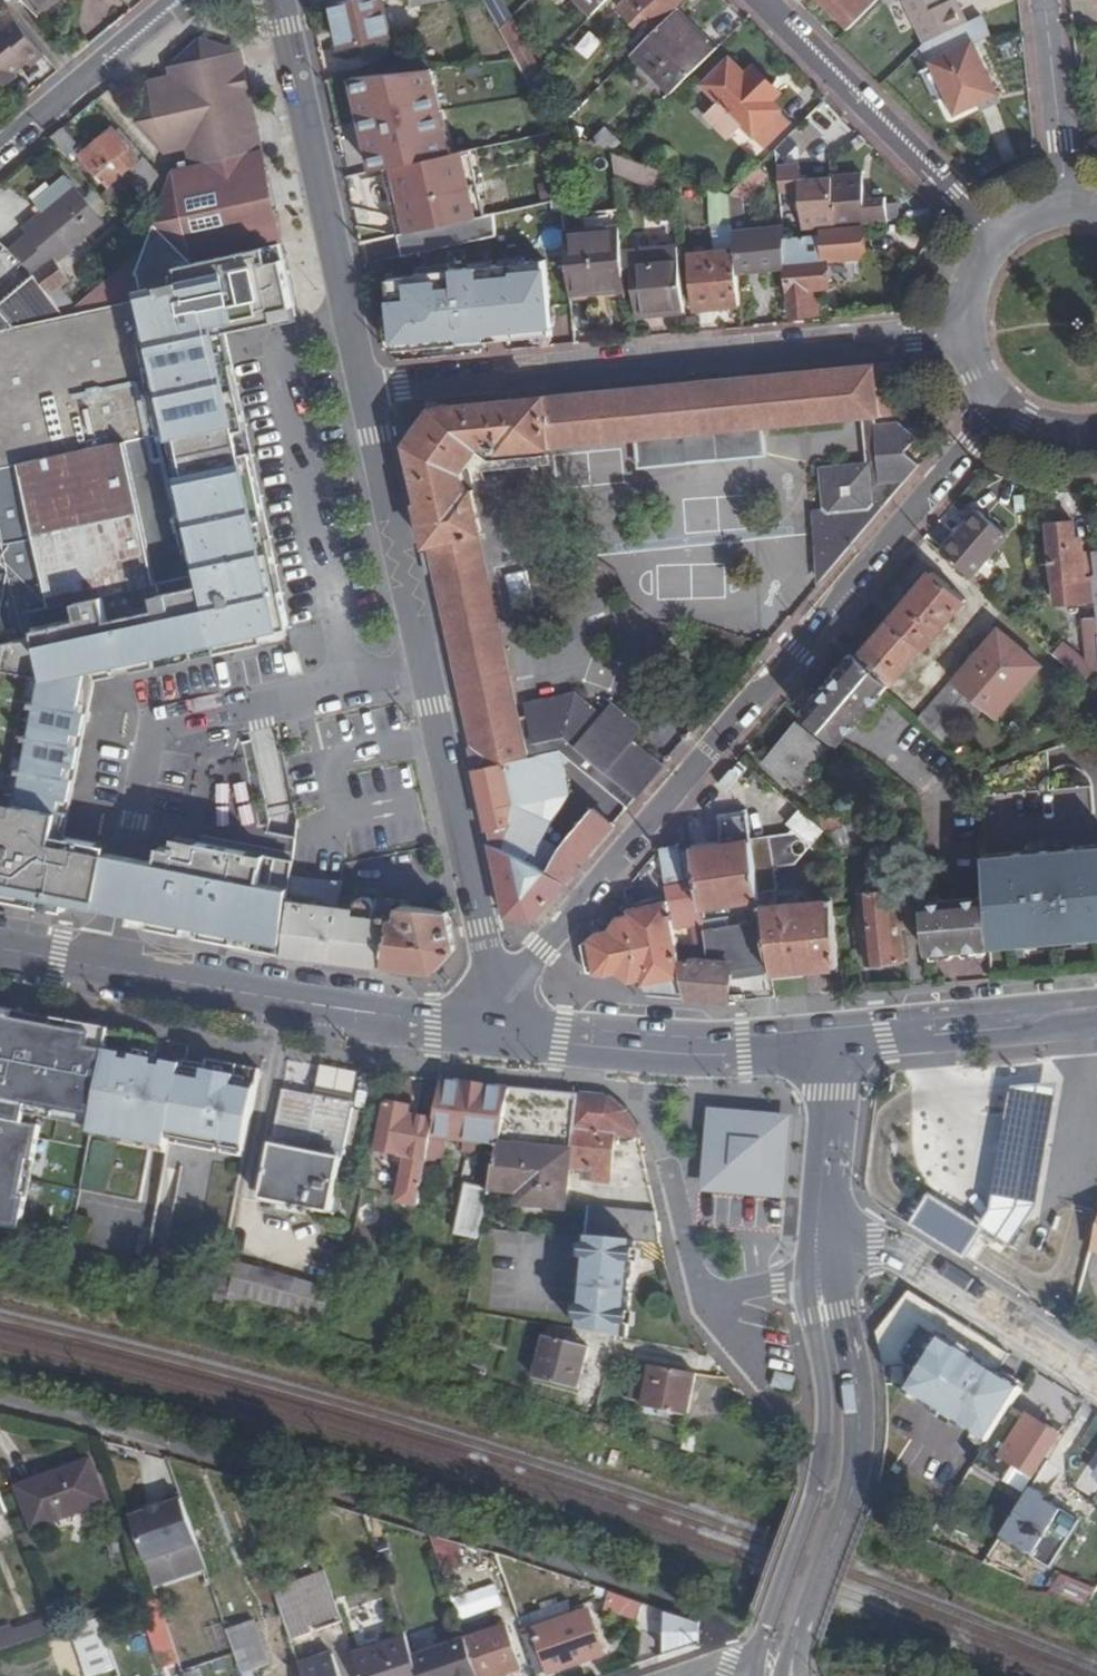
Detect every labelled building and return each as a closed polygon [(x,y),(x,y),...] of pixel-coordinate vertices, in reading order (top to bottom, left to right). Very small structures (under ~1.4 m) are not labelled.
[(37,17),(57,0),(23,0),(37,17)] [(331,6),(342,49),(392,39),(383,0),(355,0),(337,4),(331,6)] [(594,14),(608,0),(580,0),(594,14)] [(652,36),(676,11),(687,1),(686,0),(633,0),(624,9),(652,36)] [(850,31),(881,0),(820,0),(850,31)] [(925,43),(970,24),(963,10),(956,13),(950,0),(905,0),(925,43)] [(950,0),(956,13),(963,10),(959,0),(951,0),(950,0)] [(631,57),(669,96),(715,51),(676,11),(652,36),(631,57)] [(44,55),(9,12),(0,20),(0,91),(17,78),(13,73),(28,61),(31,66),(44,55)] [(515,15),(501,28),(528,79),(542,65),(515,15)] [(924,44),(920,47),(934,58),(957,109),(979,100),(997,93),(975,41),(992,33),(985,18),(970,24),(925,43),(924,44)] [(592,57),(605,40),(590,29),(577,47),(592,57)] [(190,148),(194,166),(260,152),(248,95),(251,95),(247,72),(243,73),(239,52),(200,38),(169,67),(175,81),(151,85),(140,124),(166,156),(190,148)] [(433,69),(352,78),(357,99),(363,97),(367,117),(361,118),(365,134),(371,133),(376,152),(370,154),(374,172),(387,170),(453,155),(433,69)] [(738,85),(722,69),(697,94),(712,110),(705,118),(728,142),(736,135),(758,156),(783,131),(764,111),(773,104),(746,77),(738,85)] [(623,85),(633,98),(651,85),(641,72),(623,85)] [(997,93),(979,100),(982,108),(1000,101),(997,93)] [(78,146),(65,129),(53,139),(66,155),(78,146)] [(603,129),(588,143),(612,152),(619,145),(603,129)] [(150,185),(162,176),(135,144),(128,149),(112,131),(81,157),(108,189),(135,167),(150,185)] [(621,146),(619,154),(645,164),(647,155),(621,146)] [(405,217),(408,234),(476,220),(472,204),(482,202),(481,196),(471,151),(453,155),(387,170),(398,218),(405,217)] [(191,264),(281,245),(261,152),(260,152),(194,166),(178,170),(181,183),(170,184),(154,226),(191,264)] [(655,188),(661,170),(645,164),(619,154),(615,153),(617,175),(655,188)] [(767,175),(759,168),(751,176),(732,195),(742,199),(767,175)] [(746,169),(722,192),(732,195),(751,176),(746,169)] [(799,170),(776,171),(779,197),(800,195),(802,233),(887,226),(885,201),(862,202),(861,178),(799,183),(799,170)] [(29,235),(9,251),(35,273),(39,278),(69,315),(82,304),(65,284),(72,276),(61,263),(77,250),(75,247),(105,222),(69,178),(36,204),(43,213),(23,229),(29,235)] [(716,217),(734,217),(732,195),(722,192),(714,189),(716,217)] [(744,229),(742,199),(732,195),(734,217),(735,230),(744,229)] [(472,204),(476,220),(485,217),(482,202),(472,204)] [(401,236),(398,236),(403,258),(497,238),(495,215),(485,217),(476,220),(408,234),(401,236)] [(398,218),(401,236),(408,234),(405,217),(398,218)] [(154,226),(145,251),(82,304),(69,315),(39,278),(2,308),(0,305),(0,566),(8,575),(0,614),(0,645),(36,638),(35,630),(80,621),(77,603),(201,576),(276,561),(228,334),(297,318),(281,245),(191,264),(154,226)] [(572,298),(628,293),(628,290),(626,266),(622,227),(566,233),(571,280),(572,298)] [(739,274),(775,271),(783,269),(783,265),(782,241),(782,235),(782,232),(735,236),(737,253),(739,274)] [(824,263),(822,239),(782,241),(783,265),(789,265),(793,318),(811,317),(810,291),(830,290),(828,264),(824,263)] [(697,310),(741,307),(739,274),(737,253),(692,256),(697,310)] [(419,278),(388,281),(394,344),(409,342),(410,349),(462,345),(462,342),(479,341),(479,344),(534,339),(534,336),(552,334),(552,337),(554,337),(546,262),(526,264),(527,268),(502,270),(502,266),(419,274),(419,278)] [(681,263),(626,266),(628,290),(639,289),(640,316),(674,314),(673,307),(684,306),(681,263)] [(466,492),(461,474),(480,449),(497,448),(497,453),(632,441),(636,470),(761,457),(758,428),(857,419),(863,472),(821,475),(825,515),(815,516),(819,566),(831,573),(924,464),(907,451),(886,452),(882,416),(901,415),(897,365),(434,408),(407,444),(421,503),(417,504),(426,547),(430,547),(474,748),(472,748),(508,918),(532,923),(616,825),(595,809),(561,850),(544,837),(554,821),(548,817),(521,859),(514,856),(499,766),(562,754),(565,757),(630,809),(665,768),(630,739),(642,726),(613,702),(602,717),(577,695),(529,705),(532,722),(522,724),(479,536),(483,535),(474,491),(466,492)] [(981,510),(943,554),(973,579),(1009,535),(981,510)] [(1059,605),(1096,601),(1094,576),(1092,552),(1081,554),(1082,542),(1073,542),(1072,526),(1047,528),(1054,584),(1056,584),(1059,605)] [(218,573),(233,649),(292,638),(276,561),(218,573)] [(67,911),(69,901),(118,910),(149,916),(147,926),(284,952),(293,873),(295,860),(178,837),(176,850),(161,847),(159,862),(128,857),(99,852),(100,844),(65,837),(93,680),(233,649),(218,573),(201,576),(77,603),(80,621),(35,630),(36,638),(0,645),(0,898),(67,911)] [(934,573),(862,657),(894,685),(969,601),(934,573)] [(1088,663),(1095,669),(1086,681),(1096,689),(1096,620),(1084,621),(1088,663)] [(955,680),(919,719),(950,745),(985,706),(999,719),(1045,667),(1002,630),(983,652),(976,647),(966,660),(971,664),(956,682),(955,680)] [(1064,642),(1057,650),(1053,654),(1070,668),(1080,675),(1086,681),(1095,669),(1088,663),(1064,642)] [(298,656),(286,659),(290,679),(302,676),(298,656)] [(861,656),(854,665),(887,693),(894,685),(862,657),(861,656)] [(842,744),(887,693),(854,665),(807,718),(842,744)] [(1058,682),(1068,689),(1080,675),(1070,668),(1058,682)] [(1075,694),(1086,681),(1080,675),(1068,689),(1075,694)] [(802,729),(769,766),(795,789),(828,751),(802,729)] [(572,794),(565,757),(562,754),(499,766),(514,856),(521,859),(548,817),(554,821),(572,794)] [(862,770),(851,775),(863,799),(875,793),(862,770)] [(867,805),(872,816),(894,808),(890,797),(867,805)] [(860,809),(839,818),(844,827),(863,819),(865,819),(860,809)] [(818,847),(829,832),(816,821),(803,811),(791,825),(818,847)] [(702,909),(762,900),(757,870),(753,838),(749,813),(728,815),(722,827),(726,847),(693,851),(701,898),(702,909)] [(837,813),(816,821),(829,832),(844,827),(839,818),(837,813)] [(869,830),(863,819),(844,827),(850,838),(869,830)] [(771,835),(753,838),(757,870),(776,867),(771,835)] [(680,846),(665,848),(664,849),(667,884),(684,882),(680,846)] [(989,856),(991,898),(994,938),(1016,936),(1017,945),(1044,943),(1052,933),(1069,932),(1079,940),(1096,938),(1096,847),(989,856)] [(655,886),(667,884),(664,849),(651,864),(655,886)] [(341,896),(343,879),(293,873),(284,952),(387,966),(392,919),(395,902),(394,898),(377,896),(376,900),(374,897),(372,897),(369,895),(366,895),(361,896),(356,898),(341,896)] [(907,960),(899,891),(864,894),(871,962),(907,960)] [(675,930),(705,925),(702,909),(701,898),(670,903),(675,930)] [(930,953),(994,946),(994,938),(991,898),(925,904),(930,953)] [(773,972),(842,964),(836,900),(763,908),(765,922),(772,966),(773,972)] [(602,933),(585,942),(583,945),(588,973),(606,976),(621,974),(632,983),(643,981),(646,994),(688,998),(682,962),(679,950),(675,930),(670,903),(630,910),(632,917),(619,919),(612,932),(602,933)] [(403,920),(392,919),(387,966),(437,973),(459,950),(450,912),(405,906),(403,920)] [(733,971),(772,966),(765,922),(705,931),(710,962),(688,962),(682,962),(688,998),(731,1001),(733,971)] [(1052,933),(1044,943),(1079,940),(1069,932),(1052,933)] [(994,938),(994,946),(994,947),(1017,945),(1016,936),(994,938)] [(699,946),(679,950),(682,962),(688,962),(700,959),(699,946)] [(111,1029),(0,1006),(0,1225),(17,1228),(43,1115),(93,1125),(111,1029)] [(150,1142),(167,1145),(169,1136),(181,1070),(162,1067),(152,1065),(158,1038),(111,1029),(93,1125),(81,1188),(141,1200),(150,1142)] [(169,1136),(246,1148),(261,1067),(207,1057),(205,1063),(183,1059),(182,1064),(181,1070),(169,1136)] [(163,1060),(162,1067),(181,1070),(182,1064),(163,1060)] [(460,1152),(480,1155),(482,1144),(498,1147),(509,1088),(443,1082),(435,1123),(428,1160),(437,1161),(438,1157),(444,1158),(447,1139),(462,1142),(460,1152)] [(1053,1094),(1008,1086),(988,1190),(1033,1199),(1053,1094)] [(618,1134),(646,1135),(643,1126),(632,1115),(606,1099),(509,1088),(498,1147),(491,1186),(522,1189),(520,1206),(567,1210),(570,1171),(595,1173),(594,1182),(613,1183),(618,1134)] [(282,1089),(261,1198),(332,1212),(352,1102),(282,1089)] [(413,1108),(389,1103),(380,1149),(408,1155),(399,1201),(419,1206),(428,1160),(435,1123),(411,1118),(413,1108)] [(797,1122),(714,1116),(707,1201),(791,1207),(797,1122)] [(490,1191),(467,1186),(460,1226),(483,1231),(490,1191)] [(930,1197),(915,1230),(973,1256),(988,1223),(930,1197)] [(587,1208),(586,1238),(589,1238),(640,1244),(659,1246),(656,1215),(656,1213),(587,1208)] [(589,1238),(580,1330),(631,1339),(636,1292),(632,1292),(634,1279),(637,1280),(640,1244),(589,1238)] [(239,1263),(225,1259),(220,1288),(233,1292),(239,1263)] [(239,1263),(233,1292),(236,1293),(323,1320),(329,1289),(239,1263)] [(234,1305),(236,1293),(233,1292),(220,1288),(217,1300),(234,1305)] [(879,1331),(881,1338),(884,1334),(914,1294),(912,1292),(879,1331)] [(910,1390),(962,1422),(1006,1351),(914,1294),(884,1334),(889,1357),(890,1367),(907,1363),(920,1374),(910,1390)] [(887,1367),(890,1367),(889,1357),(884,1334),(881,1338),(887,1367)] [(591,1345),(545,1337),(538,1380),(583,1389),(591,1345)] [(1003,1373),(1014,1356),(1006,1351),(962,1422),(992,1441),(1026,1388),(1003,1373)] [(686,1417),(694,1374),(649,1365),(641,1407),(686,1417)] [(902,1369),(891,1371),(892,1381),(893,1386),(904,1385),(902,1369)] [(1035,1478),(1060,1438),(1030,1419),(1005,1459),(1035,1478)] [(95,1461),(19,1487),(34,1531),(111,1504),(95,1461)] [(1001,1538),(1058,1570),(1087,1517),(1031,1485),(1001,1538)] [(9,1511),(0,1488),(0,1515),(9,1511)] [(199,1544),(182,1494),(165,1499),(167,1504),(131,1517),(146,1561),(199,1544)] [(1008,1552),(998,1544),(986,1563),(997,1568),(1008,1552)] [(1072,1600),(1088,1608),(1096,1594),(1096,1590),(1082,1583),(1072,1600)] [(328,1586),(301,1595),(313,1626),(339,1617),(328,1586)] [(156,1650),(174,1644),(158,1598),(140,1604),(156,1650)] [(669,1612),(666,1656),(700,1645),(700,1622),(669,1612)] [(525,1636),(539,1675),(549,1675),(604,1656),(588,1615),(525,1636)] [(53,1620),(42,1624),(47,1636),(58,1632),(53,1620)] [(423,1675),(416,1657),(404,1622),(351,1641),(363,1675),(422,1675),(423,1675)] [(5,1637),(10,1649),(42,1638),(47,1636),(42,1624),(5,1637)] [(467,1641),(480,1675),(510,1675),(523,1671),(507,1628),(467,1641)] [(106,1629),(77,1636),(86,1675),(101,1675),(116,1673),(106,1629)] [(0,1639),(0,1652),(10,1649),(5,1637),(0,1639)] [(467,1641),(416,1657),(423,1675),(480,1675),(467,1641)] [(300,1666),(304,1675),(342,1675),(335,1656),(300,1666)]
